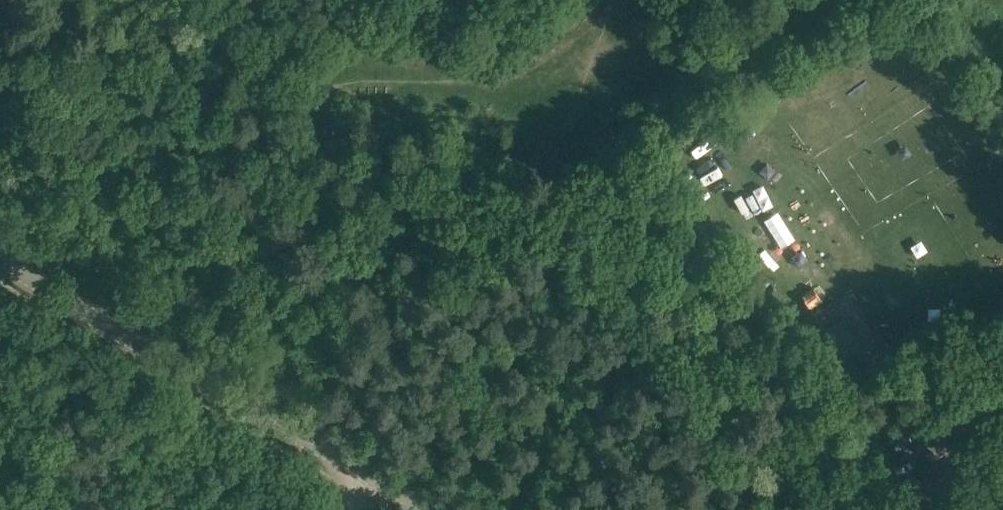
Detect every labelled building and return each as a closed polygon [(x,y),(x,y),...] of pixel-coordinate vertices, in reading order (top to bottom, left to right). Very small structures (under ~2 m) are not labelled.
[(819,358),(831,377),(868,357),(856,336),(854,337),(849,328),(829,341),(834,349),(820,357),(819,358)]
